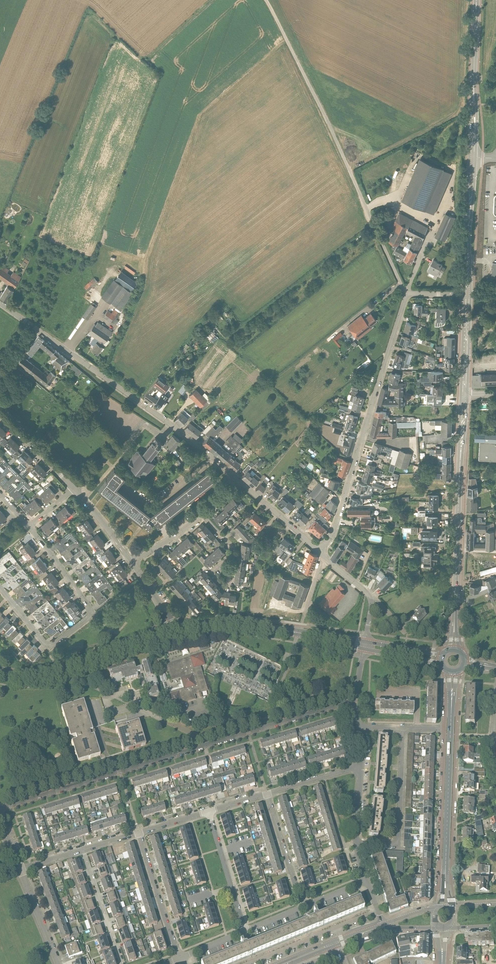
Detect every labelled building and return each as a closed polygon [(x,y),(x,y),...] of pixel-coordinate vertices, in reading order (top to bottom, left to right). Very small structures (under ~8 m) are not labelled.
[(426,211),(443,170),(420,160),(402,200),(426,211)] [(435,236),(445,241),(456,218),(445,213),(435,236)] [(385,236),(391,247),(401,253),(400,257),(411,263),(423,239),(428,228),(412,219),(409,227),(395,220),(392,227),(395,228),(393,233),(388,230),(385,236)] [(433,260),(432,263),(428,271),(437,276),(442,265),(433,260)] [(8,284),(7,285),(2,293),(1,292),(0,293),(0,298),(6,301),(21,277),(13,271),(11,275),(7,272),(9,269),(3,265),(0,268),(0,278),(8,284)] [(84,286),(88,291),(98,282),(94,277),(84,286)] [(111,303),(121,310),(133,293),(114,279),(101,297),(110,304),(111,303)] [(82,316),(88,319),(96,307),(97,305),(93,302),(92,304),(91,303),(82,316)] [(421,315),(428,316),(428,308),(422,307),(422,305),(415,305),(415,313),(421,313),(421,315)] [(437,320),(437,325),(442,326),(443,321),(445,321),(446,308),(432,308),(431,311),(437,311),(437,320)] [(119,321),(116,319),(120,314),(114,309),(111,313),(108,310),(103,317),(110,322),(111,321),(116,325),(119,321)] [(347,326),(357,339),(371,327),(370,326),(376,320),(371,313),(364,318),(361,315),(347,326)] [(423,322),(421,321),(411,318),(413,319),(411,323),(407,322),(404,330),(413,333),(415,329),(418,330),(420,323),(423,324),(423,322)] [(98,355),(103,347),(102,346),(112,332),(98,322),(96,324),(95,323),(88,333),(99,340),(97,343),(96,342),(91,350),(98,355)] [(342,335),(340,332),(332,338),(338,346),(341,344),(337,339),(342,335)] [(215,335),(210,340),(212,343),(218,338),(215,335)] [(417,342),(418,338),(410,335),(410,338),(406,337),(402,336),(400,342),(404,344),(413,347),(414,341),(417,342)] [(38,337),(27,351),(29,353),(32,355),(39,346),(48,353),(51,355),(49,356),(53,360),(52,362),(53,363),(52,365),(54,366),(56,368),(57,367),(57,366),(61,369),(68,360),(59,352),(56,350),(53,348),(43,340),(42,341),(38,337)] [(445,357),(454,357),(455,348),(455,338),(444,338),(444,345),(445,345),(445,347),(445,357)] [(403,362),(405,363),(407,363),(410,353),(404,351),(403,355),(400,354),(400,353),(397,352),(397,353),(395,359),(403,362)] [(52,380),(56,375),(50,371),(49,373),(45,370),(44,372),(40,369),(35,365),(23,355),(17,362),(38,378),(35,382),(44,389),(51,381),(52,381),(52,380)] [(396,366),(397,366),(401,368),(404,368),(405,363),(403,362),(395,359),(393,365),(393,366),(396,367),(396,366)] [(82,372),(82,371),(73,364),(70,368),(75,371),(76,370),(80,374),(82,372)] [(424,381),(432,382),(436,382),(436,378),(439,379),(443,379),(443,372),(431,371),(431,372),(430,378),(420,378),(420,381),(424,381)] [(393,382),(398,383),(400,375),(395,373),(395,374),(390,373),(388,380),(393,382)] [(481,375),(473,375),(473,385),(473,386),(474,387),(484,386),(484,385),(495,385),(495,374),(481,375)] [(149,400),(155,393),(153,392),(157,388),(158,389),(164,381),(162,380),(163,379),(159,376),(159,377),(158,377),(143,396),(149,400)] [(149,400),(154,403),(168,384),(164,381),(158,389),(159,390),(156,394),(155,393),(149,400)] [(389,388),(404,392),(404,389),(403,383),(403,382),(398,383),(393,382),(389,381),(389,388)] [(164,404),(168,398),(163,395),(170,386),(168,384),(154,403),(159,407),(162,403),(164,404)] [(179,390),(184,394),(188,389),(183,385),(179,390)] [(385,406),(398,406),(404,406),(404,405),(404,392),(389,388),(382,387),(378,403),(385,405),(385,406)] [(200,407),(206,401),(207,400),(202,395),(196,389),(189,395),(200,407)] [(353,401),(361,404),(363,397),(357,395),(358,391),(352,389),(351,395),(354,396),(353,401)] [(442,395),(427,394),(427,401),(435,402),(435,405),(442,405),(442,395)] [(200,407),(203,410),(209,404),(206,401),(200,407)] [(352,405),(351,408),(359,411),(361,404),(353,401),(352,405)] [(346,420),(355,423),(357,417),(348,414),(349,411),(339,408),(338,411),(344,413),(342,419),(346,420)] [(377,438),(389,437),(397,437),(397,429),(397,422),(397,417),(388,417),(388,415),(386,414),(386,412),(381,411),(381,409),(377,408),(376,411),(376,410),(373,423),(370,435),(377,437),(377,438)] [(186,420),(188,422),(194,415),(193,414),(188,418),(181,412),(174,420),(180,425),(186,420)] [(190,433),(198,424),(193,420),(196,417),(194,415),(188,422),(189,423),(184,428),(190,433)] [(226,426),(232,432),(243,421),(237,415),(226,426)] [(346,421),(344,427),(353,430),(355,423),(346,420),(346,421)] [(441,434),(451,434),(452,420),(442,420),(436,420),(436,424),(441,425),(441,434)] [(202,430),(205,434),(213,426),(215,424),(212,422),(209,425),(204,429),(198,424),(190,433),(196,437),(202,430)] [(208,436),(209,435),(215,429),(213,426),(205,434),(208,436)] [(475,441),(480,441),(480,442),(479,446),(480,446),(480,447),(479,447),(479,450),(480,450),(480,451),(479,451),(479,455),(479,459),(479,460),(495,461),(495,434),(476,433),(475,433),(475,441)] [(163,446),(170,452),(180,440),(172,434),(163,446)] [(208,448),(215,440),(209,435),(208,436),(202,443),(208,448)] [(235,449),(237,446),(240,443),(231,435),(229,438),(234,442),(230,447),(233,451),(234,449),(235,449)] [(346,447),(344,453),(350,455),(355,437),(349,435),(347,442),(343,441),(342,446),(346,447)] [(8,449),(15,441),(11,437),(7,441),(5,438),(0,443),(0,444),(2,446),(4,445),(8,449)] [(155,459),(152,457),(163,443),(161,442),(161,441),(158,438),(157,439),(155,437),(143,452),(141,451),(140,452),(137,450),(127,463),(144,477),(155,464),(152,462),(155,459)] [(218,456),(224,449),(221,446),(215,440),(208,448),(218,456)] [(13,457),(19,452),(16,449),(20,446),(15,441),(8,449),(12,453),(11,454),(13,457)] [(451,455),(451,443),(442,442),(442,448),(440,448),(440,446),(436,446),(436,449),(430,449),(430,455),(451,455)] [(234,449),(240,454),(241,453),(240,452),(244,447),(240,443),(237,446),(235,449),(234,449)] [(407,469),(408,468),(412,456),(412,454),(400,450),(400,451),(374,443),(372,450),(387,455),(393,457),(391,464),(407,469)] [(223,461),(230,453),(227,451),(228,450),(225,447),(224,449),(218,456),(223,461)] [(17,458),(22,462),(29,454),(24,450),(21,454),(19,452),(13,457),(16,459),(17,458)] [(373,460),(378,462),(380,462),(382,458),(379,457),(379,455),(386,458),(387,455),(372,450),(370,455),(374,456),(373,460)] [(229,466),(236,459),(230,453),(223,461),(229,466)] [(244,455),(241,453),(240,454),(236,459),(229,466),(234,471),(241,464),(238,461),(244,455)] [(27,470),(32,465),(30,463),(33,459),(29,454),(22,462),(26,466),(24,467),(27,470)] [(337,474),(345,477),(350,462),(343,459),(332,455),(330,462),(335,463),(335,462),(341,464),(337,474)] [(429,462),(443,463),(450,463),(451,455),(430,455),(429,462)] [(3,463),(7,467),(10,465),(3,457),(0,460),(0,466),(3,463)] [(366,468),(374,471),(376,466),(377,467),(378,462),(373,460),(372,464),(368,463),(366,468)] [(31,471),(35,475),(42,467),(38,463),(34,467),(32,465),(27,470),(29,472),(31,471)] [(432,478),(450,479),(450,463),(443,463),(443,474),(431,473),(432,478)] [(247,482),(255,473),(252,470),(250,473),(248,471),(251,467),(248,464),(243,471),(245,473),(242,477),(247,482)] [(8,480),(4,476),(10,471),(14,475),(17,472),(10,465),(7,467),(1,473),(0,474),(0,484),(2,486),(8,480)] [(38,481),(40,483),(45,478),(43,476),(47,472),(42,467),(35,475),(39,479),(38,481)] [(208,469),(150,514),(129,497),(117,487),(122,481),(125,477),(114,468),(106,479),(107,480),(99,490),(142,525),(144,522),(145,523),(145,524),(148,527),(150,524),(157,519),(161,523),(189,501),(217,479),(208,469)] [(9,493),(17,486),(15,484),(12,482),(17,478),(21,482),(24,479),(17,472),(14,475),(8,480),(2,486),(2,487),(4,489),(4,488),(9,493)] [(469,483),(477,484),(476,476),(478,475),(478,472),(475,473),(475,472),(469,472),(469,483)] [(253,487),(259,480),(258,480),(259,479),(262,482),(266,477),(263,475),(261,478),(255,473),(247,482),(253,487)] [(363,479),(370,482),(372,482),(373,479),(374,476),(373,476),(364,474),(363,479)] [(260,493),(266,486),(265,486),(269,481),(268,481),(270,479),(266,476),(266,477),(262,482),(255,489),(260,493)] [(340,481),(333,479),(330,478),(328,486),(337,489),(338,485),(339,485),(340,481)] [(16,501),(22,495),(18,491),(24,485),(28,489),(31,487),(24,479),(21,482),(17,486),(9,493),(9,494),(11,496),(12,495),(16,501)] [(328,498),(326,496),(330,491),(319,482),(309,493),(322,505),(328,498)] [(361,494),(363,495),(364,494),(368,494),(371,487),(367,485),(358,482),(356,490),(357,490),(356,493),(361,494)] [(43,489),(44,490),(51,498),(56,494),(53,491),(56,489),(50,483),(44,487),(43,489)] [(468,495),(474,495),(479,494),(479,493),(484,492),(484,488),(478,488),(478,485),(478,484),(477,484),(469,483),(469,485),(468,485),(468,495)] [(272,491),(268,495),(274,500),(280,492),(277,490),(278,488),(273,484),(269,489),(272,491)] [(46,502),(51,498),(44,490),(39,494),(38,493),(36,495),(40,500),(43,498),(46,502)] [(30,503),(37,510),(41,506),(38,502),(40,500),(36,495),(33,497),(34,499),(30,503)] [(277,503),(282,507),(288,500),(283,495),(277,503)] [(467,509),(477,509),(478,501),(474,501),(474,495),(468,495),(467,509)] [(239,505),(242,508),(244,506),(236,496),(233,498),(228,502),(234,509),(239,505)] [(324,506),(332,513),(336,504),(330,499),(324,506)] [(288,500),(282,507),(287,512),(293,504),(288,500)] [(230,513),(234,509),(228,502),(223,506),(225,508),(230,513)] [(37,510),(30,503),(25,506),(24,504),(21,507),(26,513),(28,511),(32,515),(37,510)] [(72,514),(73,515),(76,513),(70,506),(68,508),(65,505),(60,509),(67,517),(72,514)] [(332,514),(332,513),(324,506),(322,509),(320,507),(317,510),(319,512),(328,519),(332,514)] [(220,512),(226,519),(231,514),(230,513),(225,508),(220,512)] [(292,516),(297,520),(303,513),(298,508),(292,516)] [(302,525),(309,518),(306,515),(311,510),(308,508),(303,513),(297,520),(302,525)] [(56,520),(61,525),(64,523),(63,521),(67,517),(60,509),(55,514),(59,518),(56,520)] [(224,527),(225,526),(222,523),(226,519),(220,512),(215,516),(216,517),(214,519),(226,533),(228,532),(224,527)] [(249,519),(254,524),(260,517),(254,512),(252,514),(250,512),(242,522),(244,525),(249,519)] [(315,514),(319,518),(324,523),(325,523),(327,520),(317,512),(315,514)] [(317,520),(319,518),(315,514),(313,516),(311,518),(314,520),(311,523),(317,528),(320,524),(317,520)] [(59,527),(61,525),(56,520),(54,521),(51,517),(46,521),(55,531),(59,528),(59,527)] [(255,530),(258,532),(263,526),(262,526),(266,522),(260,517),(254,524),(258,527),(255,530)] [(476,524),(486,524),(486,522),(485,522),(482,521),(482,517),(475,517),(475,518),(470,518),(470,529),(474,529),(476,529),(476,524)] [(78,525),(82,530),(90,524),(86,519),(82,522),(80,519),(74,524),(77,527),(78,525)] [(54,532),(55,531),(46,521),(41,526),(44,530),(42,532),(47,537),(53,532),(54,531),(54,532)] [(203,536),(209,530),(205,525),(204,526),(202,523),(193,532),(195,534),(198,531),(203,536)] [(313,532),(317,528),(311,523),(308,527),(313,532)] [(320,524),(317,528),(313,532),(319,536),(328,526),(325,523),(324,523),(322,525),(320,524)] [(86,539),(92,534),(90,532),(94,529),(90,524),(82,530),(85,535),(84,536),(86,539)] [(495,530),(486,530),(486,543),(479,543),(479,537),(474,537),(474,529),(470,529),(467,529),(466,548),(474,548),(474,549),(486,549),(486,548),(494,549),(494,548),(495,530)] [(204,543),(206,546),(208,544),(215,538),(213,535),(214,535),(209,530),(203,536),(207,540),(204,543)] [(422,530),(421,538),(437,539),(437,532),(430,532),(430,530),(422,530)] [(61,552),(67,547),(64,542),(70,538),(74,542),(77,540),(71,532),(54,544),(56,547),(56,546),(61,552)] [(241,543),(240,550),(249,551),(251,551),(253,539),(256,539),(249,532),(247,533),(247,534),(249,536),(244,540),(244,544),(241,543)] [(91,546),(93,545),(101,539),(98,534),(93,537),(92,534),(86,539),(88,542),(91,546)] [(200,551),(203,549),(190,535),(188,537),(187,536),(182,541),(189,548),(193,543),(200,551)] [(279,548),(283,551),(289,542),(284,537),(275,549),(277,550),(279,548)] [(97,554),(103,549),(101,547),(105,544),(101,539),(93,545),(97,550),(95,551),(97,554)] [(67,560),(73,555),(70,550),(76,546),(80,550),(83,548),(77,540),(74,542),(67,547),(61,552),(60,552),(62,555),(63,554),(67,560)] [(214,550),(220,557),(224,553),(224,552),(226,550),(218,540),(215,543),(218,546),(214,550)] [(184,552),(189,548),(182,541),(178,545),(184,552)] [(344,548),(345,547),(346,548),(354,553),(347,563),(342,560),(339,564),(344,568),(350,572),(357,562),(359,559),(365,550),(351,541),(348,546),(346,544),(347,543),(342,541),(331,558),(336,561),(344,548)] [(20,549),(24,554),(32,548),(28,542),(24,546),(22,543),(16,548),(18,550),(20,549)] [(288,556),(287,554),(294,546),(289,542),(283,551),(275,560),(280,564),(283,559),(284,560),(288,556)] [(174,550),(171,552),(176,557),(178,559),(184,566),(187,562),(181,555),(184,552),(178,545),(173,549),(174,550)] [(28,562),(34,558),(32,556),(36,552),(32,548),(24,554),(27,558),(26,560),(28,562)] [(73,568),(79,563),(76,559),(82,554),(86,558),(89,556),(83,548),(80,550),(73,555),(67,560),(66,560),(68,563),(69,562),(73,568)] [(102,561),(104,560),(113,554),(109,549),(105,552),(103,549),(97,554),(102,561)] [(215,561),(220,557),(214,550),(209,555),(215,561)] [(7,568),(3,564),(10,559),(13,563),(16,561),(9,551),(0,558),(0,572),(0,573),(7,568)] [(307,558),(315,561),(317,555),(309,552),(307,556),(306,556),(305,557),(307,558)] [(108,569),(114,564),(112,562),(116,559),(113,554),(104,560),(108,565),(106,566),(108,569)] [(210,566),(215,561),(209,555),(204,559),(201,555),(199,558),(207,567),(210,565),(210,566)] [(79,576),(85,571),(82,567),(88,562),(92,566),(95,564),(89,556),(86,558),(79,563),(73,568),(72,568),(74,571),(75,570),(79,576)] [(32,564),(35,569),(43,562),(40,557),(35,560),(34,558),(28,562),(30,565),(32,564)] [(304,564),(313,567),(315,561),(307,558),(304,564)] [(156,565),(160,570),(167,564),(163,559),(156,565)] [(313,567),(304,564),(297,561),(293,559),(289,564),(286,567),(295,571),(298,565),(303,567),(301,570),(310,574),(313,567)] [(13,576),(10,571),(16,566),(19,571),(22,568),(16,561),(13,563),(7,568),(0,573),(0,574),(2,576),(7,581),(13,576)] [(39,577),(46,572),(44,569),(47,567),(43,562),(35,569),(38,572),(35,574),(38,578),(39,577)] [(85,584),(91,579),(88,575),(94,570),(98,574),(101,572),(95,564),(92,566),(85,571),(79,576),(78,577),(80,579),(81,579),(85,584)] [(114,576),(115,575),(124,569),(120,564),(116,567),(114,564),(108,569),(114,576)] [(160,570),(165,574),(171,568),(167,564),(160,570)] [(375,579),(379,571),(371,567),(369,566),(364,576),(372,579),(372,578),(375,579)] [(13,589),(19,584),(16,579),(22,574),(26,579),(29,576),(22,568),(19,571),(13,576),(7,581),(6,581),(8,584),(9,583),(13,589)] [(176,573),(175,573),(177,571),(177,570),(174,568),(172,569),(171,568),(165,574),(169,579),(176,573)] [(117,581),(120,584),(125,580),(123,577),(128,574),(124,569),(115,575),(119,580),(117,581)] [(204,584),(211,578),(206,573),(206,574),(204,571),(194,580),(196,582),(200,579),(204,584)] [(43,579),(47,583),(55,577),(51,572),(48,574),(46,572),(39,577),(41,580),(43,579)] [(91,592),(99,586),(96,581),(100,578),(104,582),(107,580),(101,572),(98,574),(91,579),(85,584),(84,585),(86,587),(87,587),(91,592)] [(234,584),(247,586),(247,582),(243,582),(244,576),(235,574),(234,581),(235,581),(234,584)] [(289,578),(280,575),(276,574),(269,594),(281,598),(281,599),(286,600),(284,605),(299,610),(308,585),(299,582),(300,582),(289,578)] [(386,591),(393,583),(387,577),(385,575),(380,581),(378,583),(386,591)] [(19,597),(25,592),(22,587),(28,582),(32,586),(35,584),(29,576),(26,579),(19,584),(13,589),(12,589),(14,592),(15,591),(19,597)] [(495,584),(495,578),(495,576),(486,580),(488,585),(489,587),(495,584)] [(51,592),(57,587),(55,585),(59,582),(55,577),(47,583),(50,588),(49,589),(51,592)] [(204,584),(208,588),(215,582),(211,578),(204,584)] [(169,585),(174,590),(180,584),(176,579),(169,585)] [(99,605),(107,599),(104,595),(100,591),(106,586),(110,590),(113,588),(107,580),(104,582),(99,586),(91,592),(90,593),(92,595),(93,595),(97,600),(96,601),(99,605)] [(211,595),(218,589),(219,587),(215,582),(208,588),(209,589),(207,590),(210,594),(211,594),(211,595)] [(25,605),(32,599),(28,595),(35,590),(38,594),(41,592),(35,584),(32,586),(32,587),(26,592),(25,592),(19,597),(18,597),(20,600),(21,599),(25,605)] [(174,590),(178,595),(185,589),(180,584),(174,590)] [(336,607),(335,606),(345,593),(342,591),(345,588),(340,584),(331,594),(329,593),(319,603),(321,605),(321,606),(330,614),(336,607)] [(55,593),(58,598),(67,592),(63,587),(59,590),(57,587),(51,592),(53,595),(55,593)] [(178,595),(182,599),(189,594),(185,589),(178,595)] [(222,602),(225,602),(226,592),(223,592),(222,593),(218,589),(211,595),(215,600),(216,599),(218,601),(221,598),(222,598),(222,602)] [(32,613),(38,607),(35,603),(41,598),(44,602),(47,600),(41,592),(38,594),(32,599),(25,605),(27,608),(27,607),(32,613)] [(62,607),(68,602),(66,600),(70,597),(67,592),(58,598),(62,603),(60,604),(62,607)] [(228,603),(234,604),(236,595),(229,594),(229,593),(226,592),(225,602),(224,605),(228,605),(228,603)] [(185,606),(192,600),(188,595),(189,594),(182,599),(180,601),(185,606)] [(38,620),(44,615),(41,611),(47,606),(51,610),(54,608),(47,600),(44,602),(38,607),(32,613),(31,613),(33,616),(34,615),(38,620)] [(185,606),(189,610),(196,604),(192,600),(185,606)] [(66,608),(70,613),(78,606),(74,601),(70,604),(68,602),(62,607),(64,609),(66,608)] [(204,612),(204,611),(200,610),(200,609),(196,604),(189,610),(193,615),(195,613),(197,615),(203,614),(204,614),(204,613),(204,612)] [(73,617),(72,618),(74,622),(80,617),(78,615),(82,611),(78,606),(70,613),(73,617)] [(422,608),(420,606),(416,610),(418,612),(413,618),(419,623),(426,615),(421,610),(422,609),(422,608)] [(44,628),(51,623),(47,619),(53,614),(57,618),(60,616),(54,608),(51,610),(44,615),(38,620),(37,621),(39,624),(40,623),(44,628)] [(11,625),(7,621),(9,620),(6,616),(4,618),(0,622),(0,627),(1,628),(3,626),(6,630),(11,625)] [(51,636),(57,631),(53,627),(60,622),(63,626),(66,624),(60,616),(57,618),(51,623),(44,628),(44,629),(46,631),(51,636)] [(13,637),(18,632),(15,628),(16,627),(13,623),(11,625),(6,630),(4,632),(8,635),(10,633),(13,637)] [(20,644),(25,639),(22,636),(23,634),(20,630),(18,632),(13,637),(12,639),(15,642),(17,640),(20,644)] [(27,651),(32,646),(29,643),(31,641),(27,637),(25,639),(20,644),(19,646),(22,649),(24,648),(27,651)] [(29,656),(31,655),(35,658),(40,653),(36,650),(38,648),(34,644),(32,646),(27,651),(26,653),(29,656)] [(184,688),(167,693),(171,706),(194,699),(192,695),(207,690),(206,690),(208,690),(201,667),(205,665),(202,653),(190,657),(166,665),(171,681),(180,678),(184,688)] [(142,666),(135,669),(133,662),(128,663),(124,665),(119,666),(114,668),(109,669),(111,677),(113,684),(118,683),(123,681),(128,680),(133,678),(138,677),(137,673),(140,673),(140,674),(143,673),(146,681),(143,682),(144,687),(147,686),(148,689),(147,689),(150,699),(159,696),(157,690),(156,686),(158,686),(157,681),(155,675),(153,676),(148,662),(142,664),(142,666)] [(436,713),(436,704),(437,686),(427,686),(427,704),(426,722),(436,723),(436,713)] [(475,715),(476,705),(476,687),(467,687),(466,705),(466,723),(475,724),(475,715)] [(100,755),(94,735),(91,736),(90,732),(93,731),(92,728),(84,701),(74,704),(71,705),(61,708),(71,738),(76,736),(77,740),(72,742),(78,762),(88,758),(91,758),(100,755)] [(379,713),(405,714),(413,714),(414,705),(380,704),(380,702),(375,702),(375,705),(377,705),(377,710),(379,710),(379,713)] [(330,728),(336,727),(334,719),(328,721),(330,728)] [(94,735),(100,755),(122,748),(116,728),(114,721),(92,728),(93,731),(90,732),(91,736),(94,735)] [(146,745),(144,739),(140,726),(139,721),(136,722),(129,724),(126,725),(119,727),(116,728),(122,748),(124,751),(126,751),(134,748),(136,748),(143,745),(146,745)] [(325,730),(330,728),(328,721),(322,723),(325,730)] [(319,732),(325,730),(322,723),(317,724),(319,732)] [(313,734),(319,732),(317,724),(311,726),(313,734)] [(307,736),(313,734),(311,726),(305,728),(307,736)] [(301,737),(307,736),(305,728),(299,730),(300,731),(297,732),(299,737),(301,736),(301,737)] [(297,738),(299,737),(297,732),(295,732),(295,731),(289,733),(292,740),(297,739),(297,738)] [(286,742),(292,740),(289,733),(283,735),(286,742)] [(280,744),(286,742),(283,735),(278,736),(280,744)] [(274,746),(280,744),(278,736),(272,738),(274,746)] [(386,771),(386,765),(387,758),(385,758),(386,755),(386,752),(387,753),(388,746),(388,740),(387,739),(387,737),(378,736),(377,754),(375,773),(374,792),(383,792),(383,789),(384,790),(385,783),(385,777),(384,776),(384,774),(384,771),(386,771)] [(268,747),(274,746),(272,738),(266,740),(268,747)] [(264,749),(268,747),(266,740),(260,742),(262,749),(261,749),(263,755),(266,754),(264,749)] [(464,755),(478,755),(478,753),(473,752),(473,749),(475,749),(475,745),(468,745),(468,749),(465,749),(464,755)] [(337,749),(339,757),(345,755),(343,747),(337,749)] [(333,759),(339,757),(337,749),(331,751),(333,759)] [(328,761),(333,759),(331,751),(325,753),(328,761)] [(322,762),(328,761),(325,753),(320,755),(322,762)] [(316,764),(322,762),(320,755),(314,756),(316,764)] [(310,766),(316,764),(314,756),(308,758),(307,756),(305,757),(307,763),(309,762),(310,766)] [(289,773),(294,771),(290,757),(288,758),(289,762),(286,763),(286,765),(289,773)] [(294,771),(300,769),(298,761),(297,759),(294,760),(293,757),(290,757),(294,771)] [(305,764),(307,763),(305,757),(303,758),(303,760),(298,761),(300,769),(306,767),(305,764)] [(283,774),(289,773),(286,765),(280,767),(283,774)] [(277,776),(283,774),(280,767),(275,768),(277,776)] [(271,778),(277,776),(275,768),(269,770),(271,778)] [(160,772),(163,780),(168,778),(166,770),(160,772)] [(157,781),(163,780),(160,772),(155,774),(157,781)] [(110,788),(112,795),(118,793),(115,786),(110,788)] [(106,797),(112,795),(110,788),(104,789),(106,797)] [(101,799),(106,797),(104,789),(98,791),(101,799)] [(95,800),(101,799),(98,791),(93,793),(95,800)] [(84,804),(89,802),(87,795),(81,796),(84,804)] [(280,805),(287,803),(286,797),(278,799),(280,805)] [(380,820),(380,818),(380,815),(382,815),(382,808),(383,802),(382,802),(382,799),(373,798),(371,816),(369,835),(378,836),(378,833),(380,833),(380,827),(381,820),(380,820)] [(281,811),(289,809),(287,803),(280,805),(281,811)] [(255,813),(263,811),(261,805),(253,807),(255,813)] [(46,815),(51,814),(49,806),(43,808),(44,809),(42,809),(43,815),(45,815),(46,815)] [(283,817),(291,814),(289,809),(281,811),(283,817)] [(322,817),(330,815),(328,809),(320,812),(322,817)] [(257,819),(265,817),(263,811),(255,813),(254,814),(255,815),(254,815),(254,816),(255,820),(257,819)] [(222,822),(231,820),(229,814),(220,817),(222,822)] [(285,823),(293,820),(291,814),(283,817),(285,823)] [(259,825),(267,823),(265,817),(257,819),(259,825)] [(287,828),(294,826),(297,825),(295,819),(293,820),(285,823),(287,828)] [(495,826),(495,819),(490,821),(491,823),(487,825),(488,828),(495,826)] [(261,831),(269,829),(267,823),(259,825),(261,831)] [(289,834),(296,832),(294,826),(287,828),(289,834)] [(181,835),(190,832),(189,827),(180,829),(181,835)] [(263,837),(270,835),(269,829),(261,831),(263,837)] [(236,836),(234,830),(225,833),(227,838),(236,836)] [(290,840),(298,837),(296,832),(289,834),(290,840)] [(265,843),(272,841),(270,835),(263,837),(265,843)] [(152,845),(159,842),(161,842),(160,837),(158,838),(157,836),(150,839),(152,845)] [(292,846),(300,843),(298,837),(290,840),(292,846)] [(266,849),(274,847),(272,841),(265,843),(266,849)] [(153,851),(161,849),(159,842),(152,845),(153,851)] [(294,851),(302,849),(300,843),(292,846),(294,851)] [(127,852),(135,850),(133,844),(125,846),(127,852)] [(268,856),(276,853),(274,847),(266,849),(268,856)] [(155,857),(163,855),(161,849),(153,851),(155,857)] [(296,857),(303,855),(302,849),(294,851),(296,857)] [(129,858),(137,856),(135,850),(127,852),(129,858)] [(104,858),(102,852),(92,856),(93,861),(104,858)] [(196,859),(198,858),(197,853),(188,855),(189,861),(196,859)] [(270,862),(278,859),(276,853),(268,856),(270,862)] [(396,896),(393,887),(381,853),(371,857),(369,857),(389,915),(408,908),(404,896),(396,899),(395,896),(396,896)] [(157,863),(165,861),(163,855),(155,857),(157,863)] [(297,863),(305,861),(303,855),(296,857),(297,863)] [(131,864),(139,862),(137,856),(129,858),(131,864)] [(235,865),(244,862),(242,857),(233,859),(235,865)] [(342,857),(333,859),(335,865),(344,862),(342,857)] [(104,858),(93,861),(95,867),(101,865),(102,868),(107,866),(104,858)] [(72,859),(67,860),(70,870),(81,866),(79,860),(73,862),(72,859)] [(272,868),(280,865),(278,859),(270,862),(272,868)] [(159,869),(167,867),(165,861),(157,863),(159,869)] [(305,861),(297,863),(299,869),(307,866),(305,861)] [(133,870),(140,868),(139,862),(131,864),(133,870)] [(190,865),(192,870),(201,867),(200,862),(190,865)] [(112,871),(118,869),(116,863),(109,866),(110,869),(112,868),(112,871)] [(280,865),(272,868),(274,874),(282,871),(280,865)] [(486,866),(486,865),(478,865),(478,873),(479,873),(478,877),(472,876),(471,882),(476,883),(476,884),(478,884),(478,886),(480,886),(480,891),(487,891),(488,882),(490,881),(494,881),(494,873),(489,873),(490,866),(486,866)] [(70,870),(73,878),(78,876),(77,873),(83,872),(81,866),(70,870)] [(110,875),(107,866),(102,868),(98,869),(99,872),(97,873),(99,878),(105,877),(110,875)] [(161,875),(169,873),(167,867),(159,869),(161,875)] [(346,867),(337,870),(338,875),(347,873),(346,867)] [(135,876),(142,874),(140,868),(133,870),(135,876)] [(311,875),(309,870),(300,872),(302,878),(311,875)] [(40,879),(47,876),(45,871),(38,873),(40,879)] [(111,874),(113,881),(122,878),(119,872),(111,874)] [(163,881),(171,879),(169,873),(161,875),(163,881)] [(136,882),(144,880),(142,874),(135,876),(136,882)] [(82,875),(78,876),(73,878),(76,887),(81,885),(87,883),(85,877),(83,878),(82,875)] [(113,883),(110,875),(105,877),(106,879),(100,881),(102,887),(113,883)] [(313,881),(311,875),(302,878),(304,883),(313,881)] [(42,885),(50,882),(47,876),(40,879),(42,885)] [(195,881),(197,886),(203,884),(206,883),(204,878),(195,881)] [(241,886),(250,883),(248,878),(239,880),(241,886)] [(165,887),(173,885),(171,879),(163,881),(165,887)] [(138,888),(146,886),(144,880),(136,882),(138,888)] [(285,881),(275,884),(277,889),(286,886),(285,881)] [(314,886),(313,881),(304,883),(306,889),(314,886)] [(44,891),(52,888),(50,882),(42,885),(44,891)] [(116,891),(113,883),(102,887),(104,892),(110,890),(111,893),(116,891)] [(81,885),(76,887),(79,895),(90,891),(88,886),(82,888),(81,885)] [(167,893),(174,891),(173,885),(165,887),(167,893)] [(140,895),(148,892),(146,886),(138,888),(140,895)] [(46,897),(54,894),(52,888),(44,891),(46,897)] [(244,890),(243,891),(244,896),(253,893),(252,888),(244,890)] [(90,891),(79,895),(82,903),(87,901),(86,899),(92,897),(90,891)] [(119,900),(116,891),(111,893),(107,895),(108,898),(106,898),(108,904),(114,902),(119,900)] [(168,899),(176,897),(174,891),(167,893),(168,899)] [(288,891),(279,894),(280,900),(290,897),(288,891)] [(142,901),(150,898),(148,892),(140,895),(142,901)] [(429,894),(411,893),(408,893),(408,896),(406,895),(408,903),(419,902),(419,900),(429,901),(429,900),(430,899),(430,897),(429,897),(429,894)] [(49,903),(56,900),(54,894),(46,897),(49,903)] [(170,905),(178,903),(176,897),(168,899),(170,905)] [(144,907),(152,904),(150,898),(142,901),(144,907)] [(293,937),(318,927),(323,926),(322,925),(351,913),(352,913),(364,908),(360,898),(322,914),(322,912),(309,918),(310,919),(251,943),(251,942),(238,947),(239,948),(201,963),(229,963),(247,956),(247,957),(251,955),(271,947),(293,937)] [(51,909),(58,906),(56,900),(49,903),(51,909)] [(91,900),(87,901),(82,903),(85,912),(90,910),(96,908),(94,902),(92,903),(91,900)] [(122,908),(119,900),(114,902),(115,905),(109,906),(111,912),(122,908)] [(172,912),(180,909),(178,903),(170,905),(172,912)] [(146,913),(154,910),(152,904),(144,907),(146,913)] [(203,907),(205,912),(214,910),(212,904),(205,907),(203,907)] [(256,904),(247,907),(249,912),(258,909),(256,904)] [(53,915),(61,912),(58,906),(51,909),(53,915)] [(119,916),(120,918),(125,917),(122,908),(111,912),(113,918),(119,916)] [(180,909),(172,912),(174,918),(182,915),(180,909)] [(90,910),(85,912),(88,920),(99,916),(97,911),(91,913),(90,910)] [(148,919),(156,917),(154,910),(146,913),(148,919)] [(55,921),(63,918),(61,912),(53,915),(55,921)] [(99,916),(88,920),(91,929),(96,927),(95,924),(101,922),(99,916)] [(125,917),(120,918),(121,921),(115,923),(117,929),(123,927),(128,925),(125,917)] [(156,917),(148,919),(150,925),(157,923),(156,917)] [(58,927),(65,924),(63,918),(55,921),(58,927)] [(208,923),(210,928),(219,925),(217,920),(208,923)] [(178,929),(187,927),(185,921),(176,924),(178,929)] [(60,933),(67,930),(65,924),(58,927),(60,933)] [(128,925),(123,927),(124,930),(118,932),(120,937),(131,933),(128,925)] [(97,930),(96,927),(91,929),(94,937),(105,933),(102,928),(97,930)] [(67,930),(60,933),(62,939),(70,936),(67,930)] [(188,932),(179,935),(181,940),(190,937),(188,932)] [(128,941),(129,944),(133,942),(134,942),(131,933),(120,937),(122,943),(128,941)] [(161,933),(151,936),(153,942),(162,938),(161,933)] [(398,948),(414,944),(414,935),(396,938),(398,948)] [(427,957),(428,950),(428,945),(428,936),(414,935),(414,944),(398,948),(400,953),(399,953),(400,958),(404,957),(406,957),(427,957)] [(469,946),(485,945),(486,947),(488,947),(488,945),(494,944),(494,935),(468,936),(468,935),(465,935),(466,940),(468,940),(469,946)] [(100,939),(97,940),(99,945),(107,943),(105,937),(100,939)] [(164,944),(162,938),(153,942),(154,947),(164,944)] [(82,953),(80,947),(78,942),(76,943),(76,942),(74,943),(65,947),(67,952),(69,958),(73,956),(73,957),(74,957),(75,957),(76,957),(76,956),(76,955),(82,953)] [(133,942),(129,944),(123,946),(125,951),(135,948),(133,942)] [(99,945),(101,951),(104,950),(109,948),(107,943),(99,945)] [(371,963),(372,963),(376,962),(380,960),(384,958),(388,957),(392,955),(396,953),(393,948),(391,943),(383,947),(379,949),(367,954),(353,960),(355,963),(369,963),(371,963)] [(166,949),(164,944),(154,947),(156,953),(166,949)] [(127,957),(137,953),(135,948),(125,951),(127,957)] [(105,953),(103,954),(104,960),(112,957),(111,951),(105,953)] [(139,959),(137,953),(127,957),(129,962),(139,959)]
